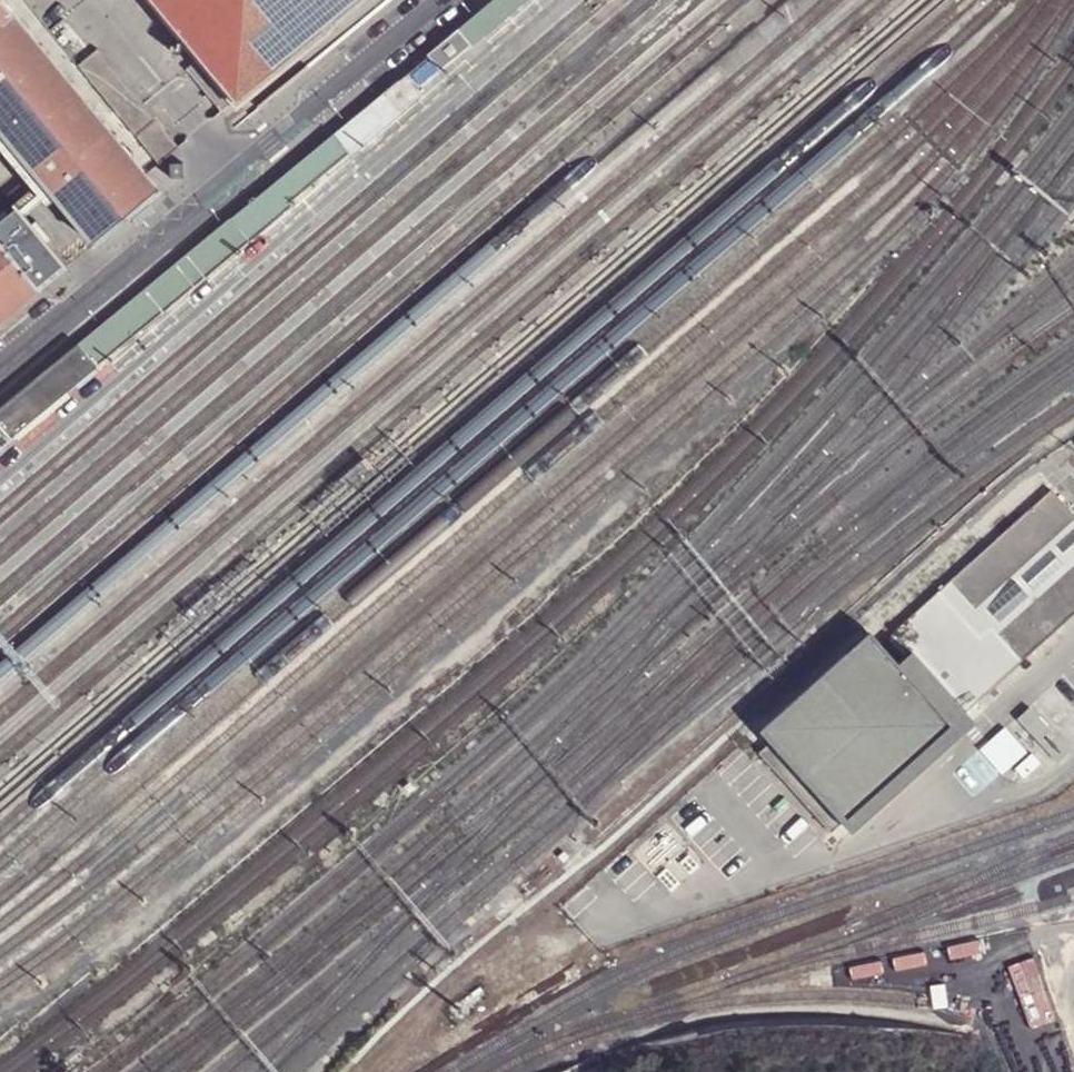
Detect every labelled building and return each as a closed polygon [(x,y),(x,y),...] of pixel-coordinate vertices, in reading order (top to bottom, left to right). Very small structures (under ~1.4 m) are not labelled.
[(10,442),(9,440),(288,207),(285,204),(415,94),(413,92),(525,0),(493,0),(183,256),(172,266),(76,345),(0,409),(0,450),(10,442)] [(41,181),(40,182),(94,246),(97,243),(96,242),(159,192),(0,0),(0,132),(41,181)] [(202,58),(186,71),(222,114),(237,101),(359,0),(154,0),(202,58)] [(97,49),(77,66),(158,164),(179,147),(97,49)] [(40,289),(0,242),(0,323),(41,290),(40,289)] [(756,752),(827,832),(839,822),(850,834),(974,724),(963,712),(1073,614),(1073,518),(1050,491),(896,627),(913,647),(895,663),(878,644),(756,752)] [(1027,709),(1015,720),(1053,764),(1066,753),(1027,709)] [(1009,742),(988,761),(996,770),(1017,752),(1009,742)] [(1060,1017),(1034,950),(996,965),(1022,1032),(1060,1017)]
